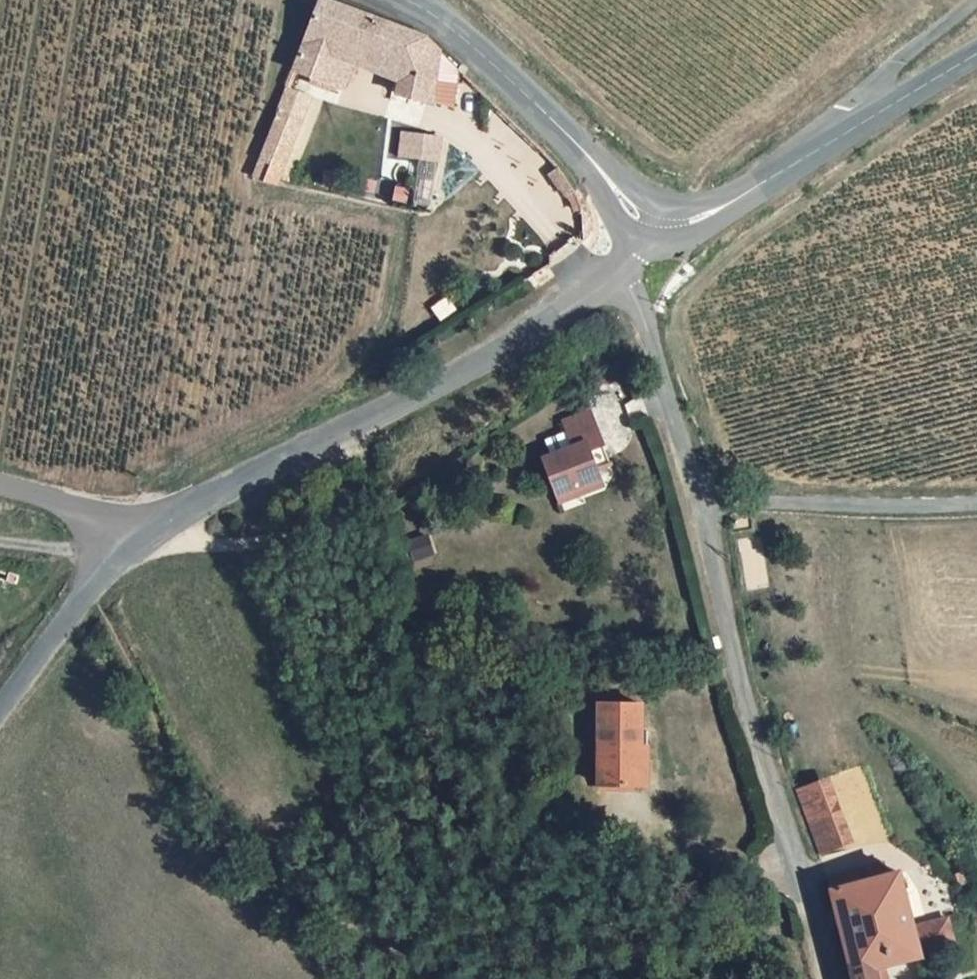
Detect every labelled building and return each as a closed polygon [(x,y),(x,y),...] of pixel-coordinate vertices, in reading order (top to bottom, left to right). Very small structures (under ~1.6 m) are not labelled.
[(324,1),(296,72),(345,92),(360,52),(406,71),(402,102),(426,111),(426,108),(433,57),(426,54),(429,43),(427,41),(324,1)] [(426,54),(433,57),(426,108),(445,110),(450,70),(429,43),(426,54)] [(283,114),(272,142),(296,152),(307,123),(283,114)] [(397,160),(414,160),(414,208),(435,208),(437,133),(397,133),(397,160)] [(276,166),(288,171),(296,152),(272,142),(264,162),(276,166)] [(258,178),(270,181),(276,166),(264,162),(258,178)] [(538,465),(554,502),(605,480),(601,470),(594,454),(608,448),(593,413),(557,428),(568,453),(538,465)] [(608,448),(594,454),(601,470),(615,464),(608,448)] [(608,487),(605,480),(554,502),(557,508),(608,487)] [(639,745),(645,745),(644,702),(600,703),(602,784),(640,783),(639,745)] [(653,744),(645,745),(639,745),(640,783),(654,783),(653,744)] [(884,842),(880,829),(842,842),(837,829),(809,839),(844,978),(876,978),(861,928),(890,919),(892,924),(902,922),(900,912),(894,887),(884,842)] [(894,887),(900,912),(935,903),(928,878),(894,887)] [(948,915),(916,920),(918,938),(951,933),(948,915)]
